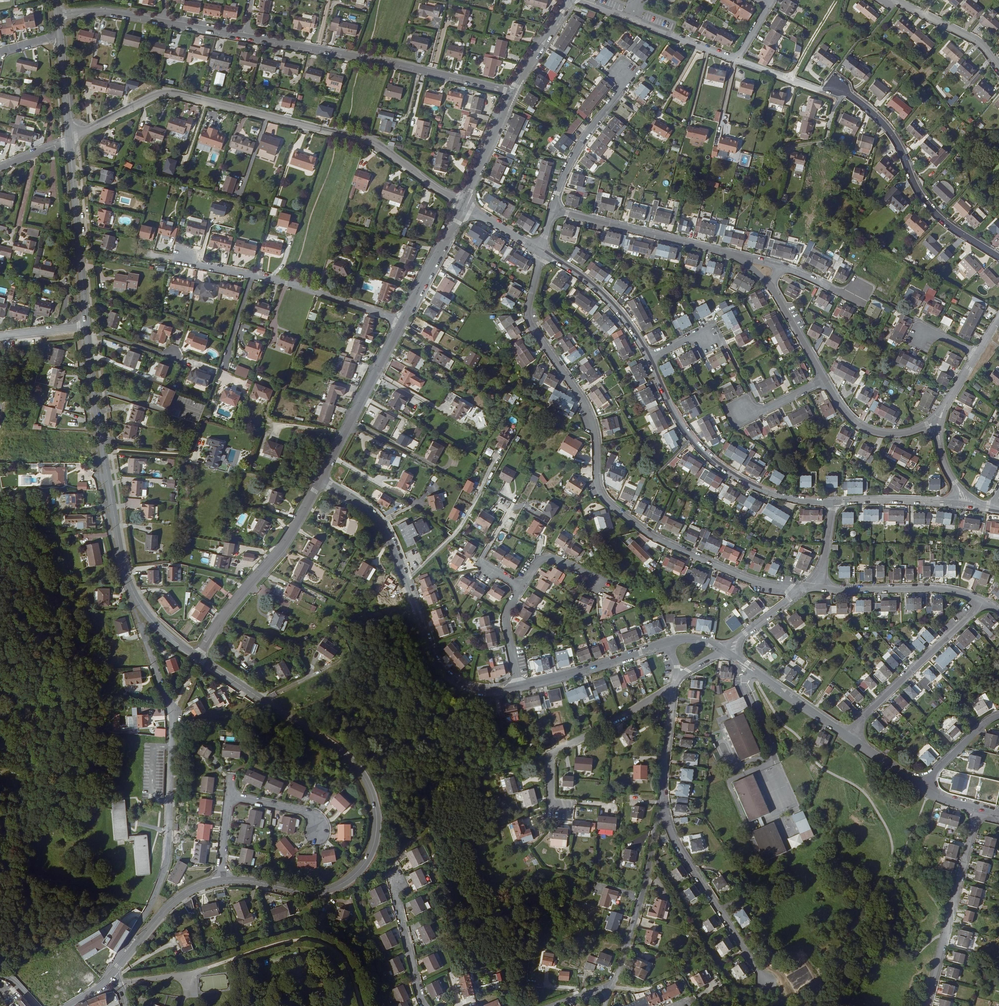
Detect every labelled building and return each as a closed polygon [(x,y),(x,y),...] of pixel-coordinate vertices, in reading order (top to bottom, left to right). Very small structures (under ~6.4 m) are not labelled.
[(152,5),(153,2),(153,0),(143,0),(142,8),(152,10),(153,5),(152,5)] [(523,4),(544,10),(546,0),(524,0),(523,4)] [(737,3),(738,1),(737,0),(736,0),(735,1),(734,0),(716,0),(726,7),(724,10),(730,14),(737,3)] [(777,6),(775,10),(785,15),(790,7),(780,0),(778,4),(779,4),(777,6)] [(856,13),(857,12),(866,19),(867,18),(871,22),(876,16),(872,12),(862,3),(861,4),(856,0),(853,4),(852,3),(849,7),(856,13)] [(969,0),(962,0),(958,5),(965,11),(966,9),(972,14),(978,7),(972,2),(969,0)] [(259,12),(258,16),(267,18),(269,4),(259,3),(258,12),(259,12)] [(740,5),(737,3),(730,14),(733,16),(735,13),(744,18),(749,10),(748,9),(744,6),(744,5),(741,3),(740,5)] [(188,6),(183,5),(183,7),(182,13),(186,14),(186,15),(198,17),(200,8),(188,6)] [(426,16),(435,18),(437,7),(432,6),(431,9),(418,6),(417,14),(418,14),(418,18),(425,19),(426,16)] [(220,10),(203,7),(202,18),(218,20),(220,10)] [(972,14),(971,15),(973,18),(980,9),(978,7),(972,14)] [(985,8),(976,20),(982,25),(983,23),(992,31),(998,23),(998,22),(987,12),(988,11),(985,8)] [(237,11),(224,9),(222,21),(225,21),(226,20),(235,22),(237,11)] [(456,19),(454,31),(462,32),(466,12),(458,10),(458,12),(453,11),(451,18),(456,19)] [(23,16),(25,25),(26,26),(30,26),(29,25),(35,24),(33,12),(23,14),(23,16)] [(571,15),(565,24),(574,30),(580,21),(571,15)] [(766,27),(767,28),(774,33),(781,21),(773,15),(766,27)] [(11,21),(13,28),(25,25),(23,16),(11,18),(11,21)] [(267,18),(258,16),(257,16),(256,20),(257,20),(257,23),(256,28),(265,30),(266,23),(267,18)] [(687,31),(690,33),(695,24),(683,17),(677,26),(686,31),(687,31)] [(898,17),(892,25),(901,32),(908,37),(913,30),(907,25),(898,17)] [(301,28),(312,31),(314,23),(315,19),(311,18),(310,22),(293,19),(291,26),(293,26),(292,31),(299,33),(301,28)] [(338,24),(338,22),(331,20),(329,31),(336,32),(335,35),(335,37),(341,39),(342,36),(352,39),(354,28),(338,24)] [(0,23),(0,31),(5,30),(9,30),(9,31),(13,30),(13,28),(11,21),(0,23)] [(517,41),(518,37),(520,30),(521,25),(512,22),(509,35),(505,34),(504,38),(517,41)] [(709,41),(710,38),(714,31),(700,23),(695,31),(698,33),(702,35),(702,36),(709,41)] [(565,24),(561,31),(570,37),(574,30),(565,24)] [(770,45),(777,34),(774,33),(767,28),(759,43),(761,44),(770,49),(771,50),(773,47),(770,45)] [(918,30),(915,28),(913,30),(908,37),(907,37),(921,49),(929,41),(917,31),(918,30)] [(716,29),(714,31),(710,38),(721,45),(721,44),(726,46),(731,37),(716,29)] [(561,31),(557,37),(566,43),(570,37),(561,31)] [(612,41),(627,53),(628,51),(638,40),(634,37),(630,41),(619,33),(612,41)] [(98,44),(117,49),(117,47),(119,38),(101,34),(98,44)] [(93,49),(94,43),(95,39),(78,35),(75,45),(93,49)] [(407,47),(416,49),(416,50),(423,52),(425,41),(409,37),(407,47)] [(560,53),(564,47),(566,43),(557,37),(551,47),(554,49),(551,53),(561,59),(563,55),(560,53)] [(136,53),(140,53),(140,52),(142,43),(139,42),(138,43),(131,41),(131,40),(124,38),(121,48),(136,52),(136,53)] [(504,42),(494,40),(490,56),(502,59),(503,55),(502,55),(504,42)] [(641,43),(638,40),(628,51),(641,62),(648,53),(639,46),(641,43)] [(929,41),(921,49),(924,52),(931,43),(929,41)] [(601,48),(597,54),(606,60),(610,55),(605,51),(608,47),(604,44),(602,42),(599,45),(601,48)] [(951,60),(954,62),(958,58),(961,54),(947,42),(940,50),(951,60)] [(146,54),(162,58),(163,54),(165,47),(149,44),(146,54)] [(757,57),(754,62),(761,65),(770,49),(761,44),(761,45),(760,44),(758,48),(759,48),(757,51),(754,56),(757,57)] [(455,59),(454,61),(458,62),(461,49),(445,46),(443,57),(455,59)] [(666,48),(664,46),(658,54),(665,60),(666,59),(674,65),(680,57),(678,56),(675,54),(676,53),(673,50),(672,51),(669,49),(668,50),(666,48)] [(810,60),(817,50),(815,49),(808,58),(810,60)] [(168,55),(163,54),(162,58),(162,60),(181,65),(183,58),(181,57),(183,52),(175,50),(173,55),(168,54),(168,55)] [(198,55),(192,54),(192,51),(188,50),(185,65),(189,66),(190,61),(203,64),(206,52),(199,51),(198,52),(198,55)] [(826,68),(831,60),(817,50),(810,60),(815,63),(816,61),(826,68)] [(236,51),(234,58),(239,60),(241,60),(242,55),(243,53),(236,51)] [(560,65),(563,60),(561,59),(551,53),(550,52),(542,66),(544,68),(547,70),(544,74),(551,78),(554,74),(551,72),(557,63),(560,65)] [(597,64),(601,66),(606,60),(597,54),(592,60),(589,57),(585,62),(587,64),(593,68),(597,64)] [(219,57),(211,55),(208,65),(208,67),(226,71),(228,62),(222,60),(218,59),(219,57)] [(237,67),(254,71),(256,63),(248,61),(249,59),(250,57),(242,55),(241,60),(239,60),(237,67)] [(26,66),(36,68),(38,61),(19,56),(17,64),(18,64),(18,68),(25,70),(26,66)] [(102,70),(103,66),(96,64),(98,59),(92,57),(90,67),(102,70)] [(845,67),(852,72),(858,64),(848,57),(843,64),(845,66),(845,67)] [(494,67),(496,60),(490,59),(484,58),(480,76),(490,79),(493,67),(494,67)] [(954,62),(952,65),(948,69),(951,72),(954,68),(967,79),(974,70),(968,65),(967,66),(961,60),(960,61),(958,58),(954,62)] [(281,61),(277,76),(289,79),(290,76),(295,77),(297,69),(284,66),(285,62),(281,61)] [(261,62),(259,72),(274,76),(276,65),(261,62)] [(551,72),(554,74),(560,65),(557,63),(551,72)] [(858,64),(852,72),(856,76),(861,79),(862,78),(865,81),(870,75),(866,72),(867,71),(864,69),(858,64)] [(723,73),(710,70),(707,81),(721,83),(723,73)] [(305,71),(303,82),(318,85),(320,74),(305,71)] [(549,83),(551,78),(544,74),(542,78),(536,74),(530,84),(539,90),(546,80),(549,83)] [(334,78),(334,77),(328,75),(324,90),(334,92),(338,93),(341,80),(334,78)] [(878,100),(886,89),(873,79),(867,88),(871,91),(877,95),(876,96),(875,98),(878,100)] [(982,82),(978,79),(971,88),(981,97),(982,96),(985,99),(991,92),(984,86),(981,84),(982,82)] [(90,91),(90,93),(104,96),(106,87),(92,84),(92,81),(87,80),(85,90),(90,91)] [(608,87),(599,80),(593,88),(601,95),(608,87)] [(748,95),(751,85),(737,82),(735,91),(748,95)] [(643,102),(640,100),(647,91),(638,84),(631,93),(637,97),(634,101),(640,106),(643,102)] [(384,98),(399,102),(401,90),(390,87),(391,86),(387,85),(384,98)] [(678,87),(674,85),(669,94),(682,101),(686,93),(678,88),(678,87)] [(937,85),(934,88),(944,99),(947,96),(937,85)] [(107,86),(106,87),(104,96),(104,97),(120,100),(123,90),(107,86)] [(593,88),(588,94),(597,101),(601,95),(593,88)] [(647,100),(653,92),(650,89),(644,98),(647,100)] [(20,103),(20,101),(22,95),(1,90),(0,95),(0,98),(6,100),(6,103),(13,105),(14,102),(20,103)] [(40,95),(23,91),(22,95),(20,101),(31,104),(37,106),(36,110),(40,111),(42,102),(39,101),(40,95)] [(768,93),(766,102),(780,106),(783,94),(777,92),(777,94),(775,95),(774,94),(773,93),(769,92),(768,93)] [(520,102),(526,106),(523,110),(530,114),(532,110),(529,108),(535,99),(526,93),(520,102)] [(424,94),(422,104),(438,108),(440,96),(437,95),(436,97),(424,94)] [(588,94),(583,100),(592,107),(597,101),(588,94)] [(888,105),(898,112),(905,104),(892,94),(884,103),(887,106),(888,105)] [(951,105),(959,98),(955,94),(947,102),(951,105)] [(283,96),(281,106),(289,107),(292,97),(283,96)] [(461,111),(466,113),(479,116),(482,100),(472,98),(470,106),(469,110),(465,109),(462,108),(461,111)] [(797,116),(800,116),(810,119),(812,108),(816,109),(818,102),(804,98),(801,113),(798,112),(797,116)] [(575,116),(581,121),(592,107),(583,100),(572,114),(575,116)] [(623,119),(630,110),(633,113),(636,109),(630,104),(626,108),(621,104),(614,112),(623,119)] [(905,104),(898,112),(896,114),(902,118),(910,108),(905,104)] [(378,133),(388,135),(390,129),(391,123),(393,116),(378,113),(377,120),(381,121),(378,133)] [(848,135),(852,137),(857,125),(858,123),(854,122),(855,120),(841,113),(837,122),(851,129),(848,135)] [(518,130),(523,119),(519,117),(513,115),(510,122),(506,120),(504,123),(508,125),(518,130)] [(809,123),(810,119),(800,116),(796,133),(807,136),(809,127),(808,127),(809,123)] [(604,127),(613,134),(618,128),(621,130),(624,126),(612,117),(604,127)] [(459,130),(458,135),(460,135),(463,136),(469,137),(470,130),(471,128),(474,129),(476,121),(472,121),(473,119),(465,118),(462,131),(459,130)] [(653,120),(647,129),(661,137),(666,128),(660,125),(660,124),(653,120)] [(917,140),(923,132),(914,124),(914,123),(910,120),(904,127),(908,131),(907,132),(917,140)] [(979,120),(976,124),(981,129),(984,125),(979,120)] [(15,124),(13,133),(12,135),(32,140),(34,130),(34,129),(26,128),(20,126),(20,123),(15,121),(15,124)] [(185,127),(169,121),(165,133),(181,138),(183,134),(187,135),(191,123),(186,121),(185,127)] [(416,129),(414,139),(425,141),(429,124),(416,121),(415,126),(417,126),(416,129)] [(508,125),(505,132),(515,137),(518,130),(508,125)] [(608,140),(613,134),(604,127),(600,133),(608,140)] [(692,138),(692,139),(692,140),(695,129),(686,127),(684,136),(692,138)] [(153,147),(160,149),(163,140),(165,134),(161,133),(161,134),(153,132),(144,129),(142,137),(136,135),(134,143),(139,145),(140,144),(149,146),(150,141),(155,143),(153,147)] [(699,131),(696,131),(696,129),(695,129),(692,140),(697,141),(697,140),(702,141),(702,140),(705,139),(703,137),(705,130),(699,129),(699,131)] [(12,135),(13,133),(0,130),(0,138),(11,140),(12,135)] [(223,140),(214,137),(212,136),(213,133),(207,130),(205,134),(201,133),(196,146),(210,150),(219,153),(223,140)] [(505,132),(502,139),(512,144),(515,137),(505,132)] [(459,139),(460,135),(458,135),(450,133),(446,151),(456,153),(458,146),(459,139)] [(604,146),(608,140),(600,133),(595,139),(604,146)] [(570,141),(567,138),(561,134),(551,147),(548,145),(545,148),(552,153),(555,150),(560,154),(570,141)] [(870,138),(867,138),(859,136),(856,135),(853,146),(868,150),(870,138)] [(240,140),(232,137),(228,149),(236,152),(244,154),(251,156),(254,145),(240,141),(240,140)] [(279,142),(261,137),(257,150),(267,154),(266,155),(274,158),(279,142)] [(917,145),(920,147),(924,151),(930,156),(928,158),(934,164),(944,152),(938,147),(937,148),(924,137),(917,145)] [(735,143),(727,141),(722,139),(717,138),(714,148),(710,147),(709,156),(714,157),(715,150),(732,154),(735,143)] [(497,149),(505,153),(507,154),(512,144),(502,139),(497,149)] [(587,149),(590,151),(599,158),(602,154),(599,152),(604,146),(595,139),(587,149)] [(102,155),(114,159),(117,149),(101,144),(99,153),(103,154),(102,155)] [(204,168),(213,170),(219,153),(210,150),(204,168)] [(599,158),(590,151),(587,156),(585,154),(578,163),(587,169),(594,161),(596,163),(599,158)] [(800,155),(793,153),(794,152),(790,151),(788,159),(792,160),(791,162),(802,165),(804,156),(800,155)] [(289,166),(312,173),(315,161),(314,160),(314,159),(310,157),(309,159),(300,156),(301,155),(293,152),(289,166)] [(447,160),(448,156),(437,154),(433,171),(444,174),(447,163),(445,163),(446,159),(447,160)] [(879,174),(880,172),(889,179),(895,171),(887,165),(888,162),(881,156),(871,168),(879,174)] [(501,162),(495,159),(490,169),(500,174),(505,164),(509,165),(511,161),(503,157),(501,162)] [(550,163),(540,161),(537,171),(548,174),(550,163)] [(861,170),(851,167),(848,177),(859,180),(861,170)] [(496,184),(500,174),(490,169),(486,179),(492,182),(490,187),(497,190),(499,186),(496,184)] [(546,181),(548,174),(537,171),(535,179),(546,181)] [(101,176),(101,179),(100,179),(99,184),(110,187),(112,180),(111,180),(112,175),(101,172),(100,176),(101,176)] [(355,172),(351,184),(366,189),(369,178),(362,175),(362,174),(355,172)] [(575,186),(574,191),(581,193),(583,188),(579,187),(582,176),(571,173),(568,184),(575,186)] [(544,189),(546,181),(535,179),(533,186),(544,189)] [(945,202),(952,194),(935,180),(929,188),(945,202)] [(38,182),(35,192),(47,195),(48,192),(53,194),(54,186),(38,182)] [(391,185),(384,183),(381,193),(379,198),(399,204),(404,189),(398,187),(398,188),(391,186),(391,185)] [(531,197),(542,200),(544,189),(533,186),(531,197)] [(0,191),(0,200),(13,204),(16,193),(1,189),(0,191)] [(102,196),(101,200),(100,199),(99,205),(110,207),(113,194),(102,191),(101,196),(102,196)] [(584,198),(585,194),(581,193),(574,191),(573,195),(566,194),(563,204),(574,207),(577,196),(584,198)] [(595,192),(594,196),(592,206),(597,207),(597,208),(604,210),(607,199),(599,197),(600,193),(595,192)] [(895,208),(898,211),(905,205),(899,198),(898,199),(892,192),(883,200),(887,205),(888,204),(894,209),(895,208)] [(492,211),(498,201),(487,195),(483,202),(487,205),(486,207),(492,211)] [(49,208),(50,198),(33,196),(31,207),(43,209),(44,207),(49,208)] [(614,201),(607,199),(604,210),(611,211),(613,205),(618,206),(619,198),(615,197),(614,201)] [(961,217),(963,215),(968,209),(970,207),(958,197),(951,205),(958,211),(957,213),(961,217)] [(284,203),(273,199),(271,207),(278,209),(279,208),(282,209),(284,203)] [(504,205),(498,201),(492,211),(506,219),(510,213),(507,212),(511,205),(506,203),(504,205)] [(627,216),(634,218),(637,207),(629,206),(630,202),(626,201),(624,208),(628,210),(627,216)] [(646,221),(648,213),(650,207),(645,205),(644,209),(637,207),(634,218),(646,221)] [(655,206),(650,205),(650,207),(648,213),(653,214),(652,221),(659,222),(661,211),(654,210),(655,206)] [(661,211),(659,222),(671,225),(676,207),(671,206),(670,210),(669,213),(661,211)] [(984,214),(975,206),(973,209),(981,217),(984,214)] [(968,209),(963,215),(966,218),(974,225),(981,217),(973,209),(972,209),(970,211),(968,209)] [(423,223),(431,225),(432,226),(436,215),(419,210),(416,220),(423,223)] [(100,217),(99,220),(97,225),(99,225),(99,229),(108,231),(109,227),(108,227),(110,219),(109,219),(110,214),(99,211),(98,217),(99,217),(100,217)] [(514,224),(520,228),(526,218),(516,212),(511,219),(516,221),(514,224)] [(693,226),(695,218),(690,217),(689,222),(678,219),(675,230),(686,232),(688,225),(693,226)] [(907,217),(906,219),(901,224),(915,237),(923,229),(914,221),(913,223),(907,217)] [(537,225),(526,218),(520,228),(531,234),(537,225)] [(695,218),(693,226),(691,231),(704,234),(706,224),(699,222),(700,219),(695,218)] [(965,219),(973,226),(974,225),(966,218),(965,219)] [(998,235),(998,224),(994,219),(986,227),(992,233),(994,230),(998,235)] [(203,237),(203,236),(206,225),(201,224),(200,226),(187,223),(185,233),(190,234),(192,234),(192,235),(198,237),(198,236),(203,237)] [(717,235),(719,224),(714,223),(714,225),(706,224),(704,234),(711,236),(712,234),(717,235)] [(35,233),(36,226),(29,224),(27,231),(35,233)] [(165,225),(160,224),(157,235),(161,236),(164,237),(169,239),(171,229),(165,228),(165,225)] [(578,228),(562,224),(559,234),(576,238),(578,228)] [(721,241),(728,243),(730,232),(732,227),(719,224),(717,235),(722,236),(721,241)] [(476,238),(480,241),(484,235),(485,233),(471,225),(466,235),(475,240),(476,238)] [(745,246),(752,247),(755,236),(748,235),(749,231),(744,230),(742,235),(740,243),(745,244),(745,246)] [(604,234),(599,233),(598,238),(597,240),(600,241),(599,244),(608,247),(609,243),(612,233),(604,231),(604,234)] [(931,231),(922,240),(936,252),(943,245),(935,238),(937,236),(931,231)] [(740,243),(742,235),(730,232),(728,243),(735,244),(735,245),(739,247),(740,243)] [(609,243),(621,247),(623,238),(624,236),(612,233),(609,243)] [(488,237),(484,235),(480,241),(480,242),(491,248),(496,238),(490,235),(488,237)] [(760,247),(765,248),(765,246),(767,238),(768,236),(763,235),(762,238),(755,236),(752,247),(760,249),(760,247)] [(103,241),(101,250),(111,252),(114,239),(104,236),(102,241),(103,241)] [(15,239),(13,246),(33,252),(35,244),(34,244),(35,239),(28,237),(26,242),(15,239)] [(227,241),(211,238),(208,249),(217,251),(217,248),(224,250),(229,251),(232,240),(228,239),(227,241)] [(491,248),(502,254),(506,247),(502,245),(503,242),(496,238),(491,248)] [(639,241),(623,238),(621,247),(621,248),(636,252),(639,241)] [(769,254),(780,257),(783,246),(772,243),(772,240),(767,238),(765,246),(770,247),(770,249),(769,254)] [(650,245),(650,244),(639,241),(636,252),(648,255),(648,253),(650,245)] [(241,255),(248,256),(254,258),(256,249),(244,246),(244,244),(236,242),(233,254),(241,256),(241,255)] [(13,246),(0,243),(0,251),(4,252),(7,253),(6,255),(10,256),(13,246)] [(261,244),(259,253),(264,254),(264,252),(270,254),(270,255),(279,257),(281,247),(266,243),(266,245),(261,244)] [(653,254),(665,257),(667,246),(660,245),(660,248),(655,247),(653,254)] [(799,246),(794,245),(793,248),(783,246),(780,257),(791,259),(793,253),(797,254),(799,246)] [(806,255),(803,261),(813,266),(818,256),(808,251),(810,248),(806,245),(802,252),(806,255)] [(400,263),(410,266),(411,262),(412,262),(416,250),(406,246),(401,259),(401,258),(400,263)] [(511,249),(506,246),(506,247),(502,254),(498,260),(503,263),(505,260),(514,265),(520,255),(510,250),(511,249)] [(677,260),(679,252),(674,251),(675,248),(667,246),(665,257),(677,260)] [(587,256),(574,247),(567,255),(580,265),(587,256)] [(453,260),(455,261),(462,265),(469,255),(459,249),(453,260)] [(53,275),(56,265),(51,264),(43,262),(39,261),(40,254),(37,253),(33,268),(41,270),(40,271),(53,275)] [(699,267),(699,266),(701,260),(696,258),(696,255),(685,253),(683,264),(699,267)] [(968,271),(965,273),(969,277),(971,275),(980,266),(977,263),(976,264),(971,259),(966,254),(958,261),(968,271)] [(529,261),(520,255),(514,265),(524,271),(529,261)] [(826,265),(831,267),(834,260),(830,258),(828,261),(818,256),(813,266),(823,271),(826,265)] [(840,260),(836,257),(834,260),(831,267),(835,270),(832,276),(842,281),(847,271),(837,266),(840,260)] [(334,260),(330,270),(339,273),(342,278),(351,273),(346,264),(334,260)] [(456,276),(462,265),(455,261),(453,265),(450,264),(446,270),(456,276)] [(587,273),(593,277),(599,269),(589,261),(584,268),(588,271),(587,273)] [(705,267),(699,266),(699,267),(697,274),(703,275),(704,271),(711,273),(713,262),(706,261),(705,267)] [(719,271),(720,264),(713,262),(711,273),(718,275),(717,279),(722,280),(724,272),(719,271)] [(998,283),(998,278),(998,279),(996,277),(985,266),(978,274),(990,287),(994,283),(997,285),(998,283)] [(400,276),(402,277),(404,271),(392,267),(388,278),(399,281),(400,278),(400,276)] [(609,276),(599,269),(593,277),(599,282),(601,280),(605,283),(609,276)] [(567,285),(563,282),(565,280),(556,273),(550,282),(563,291),(567,285)] [(125,277),(113,275),(110,287),(123,290),(124,286),(134,288),(137,276),(126,274),(125,277)] [(731,286),(736,289),(737,286),(747,291),(752,281),(738,274),(731,286)] [(438,294),(445,299),(448,300),(450,296),(447,293),(453,284),(443,278),(437,287),(438,288),(436,293),(438,294)] [(630,288),(617,279),(610,288),(619,294),(621,292),(625,295),(630,288)] [(189,295),(191,284),(191,283),(187,283),(186,284),(182,283),(182,282),(177,281),(177,282),(172,281),(170,291),(183,293),(183,297),(188,297),(189,295)] [(386,304),(390,291),(393,292),(395,286),(383,282),(377,300),(386,304)] [(514,282),(507,293),(514,297),(516,299),(520,293),(518,291),(520,286),(514,282)] [(793,286),(787,283),(782,293),(792,298),(797,288),(801,290),(803,286),(796,282),(793,286)] [(201,287),(194,285),(192,295),(192,296),(199,298),(198,303),(205,304),(206,299),(214,300),(216,288),(211,287),(211,288),(206,287),(206,286),(202,285),(201,287)] [(920,299),(924,301),(928,294),(929,292),(931,288),(926,286),(924,290),(921,295),(906,287),(901,296),(907,299),(906,300),(916,305),(920,299)] [(570,296),(568,299),(577,305),(584,296),(572,288),(567,294),(570,296)] [(765,303),(758,289),(748,294),(755,308),(765,303)] [(814,301),(824,306),(822,309),(826,312),(830,304),(826,302),(829,296),(819,291),(814,301)] [(226,293),(222,292),(219,301),(231,306),(231,307),(235,308),(239,295),(234,294),(232,294),(226,292),(226,293)] [(511,301),(514,297),(507,293),(500,304),(510,309),(514,303),(511,301)] [(433,297),(429,303),(432,305),(439,309),(445,299),(438,294),(436,298),(433,297)] [(932,296),(928,294),(924,301),(929,304),(925,310),(935,315),(941,305),(930,300),(932,296)] [(41,297),(38,296),(35,308),(34,313),(38,314),(38,311),(39,309),(51,311),(51,310),(53,302),(53,301),(41,298),(41,297)] [(592,303),(584,296),(577,305),(590,315),(596,306),(592,303)] [(970,299),(973,301),(970,308),(968,311),(978,316),(985,303),(971,296),(969,299),(970,299)] [(625,302),(628,306),(629,306),(638,301),(635,297),(625,302)] [(869,303),(879,308),(888,313),(891,308),(871,298),(869,303)] [(12,299),(11,302),(9,313),(26,317),(29,306),(15,303),(16,300),(12,299)] [(634,316),(643,311),(638,301),(629,306),(634,316)] [(929,304),(924,301),(919,311),(923,314),(925,310),(929,304)] [(264,305),(264,304),(257,302),(254,312),(263,315),(262,318),(267,320),(271,308),(264,305)] [(703,303),(689,310),(694,319),(698,317),(699,317),(708,312),(703,303)] [(852,308),(842,303),(839,309),(834,307),(831,314),(835,316),(837,313),(847,318),(852,308)] [(879,308),(869,303),(864,313),(873,318),(879,308)] [(432,320),(439,309),(432,305),(429,309),(427,308),(423,314),(432,320)] [(719,315),(722,321),(732,316),(727,305),(719,309),(722,313),(719,315)] [(120,316),(121,314),(111,310),(106,324),(116,328),(120,316)] [(649,321),(643,311),(634,316),(639,326),(639,325),(641,330),(650,326),(648,321),(649,321)] [(763,316),(768,327),(777,322),(774,317),(775,316),(772,311),(763,316)] [(974,323),(978,316),(968,311),(965,318),(974,323)] [(591,317),(599,326),(607,318),(602,313),(600,315),(597,312),(591,317)] [(686,318),(688,317),(686,313),(670,321),(673,328),(678,326),(679,329),(689,324),(686,318)] [(541,325),(545,331),(554,324),(547,314),(540,319),(543,323),(541,325)] [(946,317),(941,314),(937,321),(942,324),(946,317)] [(503,328),(506,333),(513,328),(510,324),(513,322),(509,316),(499,316),(496,318),(499,322),(503,328)] [(726,328),(729,327),(731,331),(738,328),(732,316),(722,321),(726,328)] [(950,319),(946,317),(942,324),(946,326),(950,319)] [(363,327),(360,338),(371,341),(374,335),(372,334),(374,327),(372,327),(374,320),(366,318),(363,327)] [(599,326),(608,335),(613,330),(610,326),(612,324),(607,318),(599,326)] [(892,328),(902,333),(907,323),(898,318),(892,328)] [(971,330),(974,323),(965,318),(961,325),(971,330)] [(768,327),(773,335),(783,329),(781,326),(779,327),(777,322),(768,327)] [(822,334),(826,327),(822,325),(820,328),(810,323),(805,333),(815,338),(818,332),(822,334)] [(554,324),(545,331),(549,337),(552,335),(555,339),(561,335),(554,324)] [(161,325),(155,342),(163,345),(166,336),(170,337),(172,329),(161,325)] [(966,340),(971,330),(961,325),(955,335),(966,340)] [(520,332),(516,326),(513,328),(506,333),(511,339),(514,343),(517,341),(519,339),(520,338),(517,334),(520,332)] [(436,336),(440,339),(443,333),(434,327),(431,333),(424,329),(421,334),(433,342),(436,336)] [(748,341),(740,327),(738,328),(731,331),(733,336),(738,346),(748,341)] [(829,333),(831,330),(826,327),(822,334),(827,337),(824,343),(834,348),(839,338),(829,333)] [(902,333),(892,328),(887,338),(897,343),(902,333)] [(660,339),(655,329),(645,334),(650,344),(660,339)] [(773,335),(777,343),(785,338),(783,334),(785,333),(783,329),(773,335)] [(559,346),(564,352),(566,350),(573,346),(568,340),(572,337),(569,333),(559,340),(562,344),(559,346)] [(194,337),(195,335),(189,334),(185,343),(191,345),(191,347),(195,348),(195,349),(199,351),(199,350),(204,351),(207,342),(194,337)] [(287,338),(287,336),(283,335),(282,335),(278,345),(286,349),(285,352),(290,355),(296,340),(291,338),(291,339),(287,338)] [(612,340),(617,349),(627,344),(622,335),(612,340)] [(792,349),(789,343),(788,344),(785,338),(777,343),(782,354),(792,349)] [(349,359),(356,361),(358,362),(360,356),(362,357),(365,347),(363,346),(363,342),(355,340),(349,359)] [(520,345),(517,341),(514,343),(510,345),(513,349),(517,355),(526,349),(522,343),(520,345)] [(248,342),(245,352),(258,356),(261,346),(260,346),(261,345),(256,344),(255,344),(248,342)] [(632,354),(627,344),(617,349),(622,359),(632,354)] [(55,346),(51,362),(61,364),(61,361),(62,361),(65,348),(55,346)] [(445,355),(446,353),(433,346),(431,349),(437,353),(433,360),(449,369),(454,360),(445,355)] [(569,354),(566,356),(571,362),(580,356),(573,346),(566,350),(569,354)] [(128,349),(124,364),(134,368),(139,353),(128,349)] [(533,359),(526,349),(517,355),(524,366),(533,359)] [(415,367),(421,356),(410,350),(408,354),(409,354),(408,355),(405,361),(415,367)] [(469,350),(463,363),(474,368),(480,355),(469,350)] [(690,350),(683,353),(688,363),(699,357),(695,350),(691,352),(690,350)] [(898,350),(893,360),(903,365),(908,355),(898,350)] [(728,358),(725,351),(720,353),(719,351),(712,354),(717,364),(728,358)] [(938,364),(945,368),(948,364),(954,367),(959,357),(949,352),(944,361),(941,360),(938,364)] [(683,353),(672,359),(678,372),(682,370),(681,366),(688,363),(683,353)] [(703,362),(706,370),(717,364),(712,354),(706,358),(707,360),(703,362)] [(524,366),(517,355),(514,357),(521,368),(524,366)] [(903,365),(918,373),(923,363),(908,355),(903,365)] [(578,367),(582,373),(591,367),(584,357),(578,361),(580,365),(578,367)] [(356,361),(349,359),(345,358),(340,376),(350,379),(356,361)] [(633,359),(626,363),(632,374),(642,369),(638,363),(636,364),(633,359)] [(667,361),(657,366),(662,376),(672,371),(667,361)] [(805,369),(801,362),(797,364),(799,368),(789,373),(794,383),(804,377),(801,371),(805,369)] [(831,372),(841,377),(846,367),(836,362),(831,372)] [(170,367),(160,363),(156,375),(166,378),(170,367)] [(945,368),(938,364),(936,369),(939,370),(934,380),(944,385),(949,375),(943,372),(945,368)] [(54,366),(50,384),(62,386),(63,380),(61,380),(64,368),(54,366)] [(532,376),(543,382),(546,375),(542,373),(543,370),(537,366),(532,376)] [(995,366),(988,374),(998,383),(998,370),(995,366)] [(591,367),(582,373),(579,375),(582,380),(585,377),(589,383),(598,377),(591,367)] [(861,374),(846,367),(841,377),(856,385),(861,374)] [(416,374),(407,368),(399,381),(409,387),(412,383),(415,383),(422,387),(426,381),(416,375),(416,374)] [(638,385),(642,383),(645,382),(642,378),(645,376),(642,369),(632,374),(638,385)] [(778,385),(777,383),(775,378),(778,376),(779,376),(776,369),(771,371),(773,374),(763,380),(768,390),(778,385)] [(939,370),(936,369),(931,379),(934,380),(939,370)] [(188,380),(193,382),(197,371),(196,371),(195,374),(191,373),(188,380)] [(197,371),(193,382),(207,386),(211,376),(206,375),(206,374),(201,372),(200,372),(197,371)] [(548,372),(546,375),(543,382),(554,388),(558,381),(553,378),(554,375),(548,372)] [(755,388),(758,395),(768,390),(763,380),(753,385),(751,382),(747,384),(751,391),(755,388)] [(595,384),(602,394),(605,391),(598,381),(595,384)] [(720,389),(730,384),(729,381),(719,386),(720,389)] [(644,388),(642,383),(638,385),(635,387),(637,391),(641,398),(651,393),(647,386),(644,388)] [(930,402),(938,388),(928,383),(920,397),(930,402)] [(976,383),(973,387),(978,391),(982,386),(976,383)] [(593,400),(602,394),(595,384),(588,388),(591,393),(588,394),(593,400)] [(730,384),(720,389),(725,399),(742,391),(738,384),(732,387),(730,384)] [(324,403),(333,406),(336,394),(342,396),(344,389),(330,385),(324,403)] [(177,392),(165,387),(163,392),(163,391),(159,399),(160,399),(158,404),(169,409),(177,392)] [(257,387),(250,399),(256,402),(258,398),(260,399),(260,400),(268,404),(272,395),(257,387)] [(872,389),(870,392),(860,387),(855,397),(865,402),(868,396),(873,398),(876,391),(872,389)] [(49,405),(61,408),(63,409),(67,391),(52,388),(50,394),(55,395),(53,402),(50,401),(49,405)] [(448,389),(443,398),(451,403),(455,397),(456,393),(448,389)] [(548,399),(559,404),(564,395),(553,389),(548,399)] [(962,389),(957,399),(960,401),(963,403),(961,407),(968,411),(970,406),(967,405),(972,395),(962,389)] [(235,393),(231,392),(230,393),(225,390),(221,401),(236,407),(240,396),(235,394),(235,393)] [(393,399),(392,399),(389,404),(399,411),(404,403),(406,404),(409,398),(396,391),(394,396),(395,396),(393,399)] [(513,405),(518,395),(513,392),(508,402),(513,405)] [(644,405),(646,409),(653,406),(656,404),(651,393),(641,398),(644,405)] [(597,406),(599,405),(602,409),(609,404),(602,394),(593,400),(597,406)] [(692,394),(689,396),(694,406),(697,404),(692,394)] [(564,395),(559,404),(566,408),(570,410),(574,403),(570,401),(571,398),(564,395)] [(686,410),(690,417),(698,414),(694,406),(689,396),(679,401),(678,401),(683,411),(686,410)] [(463,401),(455,397),(451,403),(456,405),(451,413),(459,418),(464,411),(467,413),(471,406),(464,402),(463,401)] [(930,402),(920,397),(915,407),(924,412),(930,402)] [(882,416),(887,406),(880,403),(872,399),(867,409),(882,416)] [(824,403),(818,406),(823,416),(833,411),(828,401),(824,403)] [(333,406),(324,403),(323,403),(322,408),(317,406),(315,414),(320,416),(318,421),(328,424),(333,406)] [(142,423),(147,408),(136,404),(132,420),(142,423)] [(806,404),(796,409),(801,419),(811,414),(806,404)] [(61,412),(61,408),(49,405),(48,405),(44,422),(55,425),(56,420),(54,419),(55,417),(56,411),(61,412)] [(656,410),(653,406),(646,409),(652,420),(662,415),(659,408),(656,410)] [(887,406),(882,416),(892,421),(897,411),(887,406)] [(965,415),(968,411),(961,407),(958,412),(952,408),(947,418),(957,423),(962,413),(965,415)] [(786,427),(801,419),(796,409),(781,417),(786,427)] [(394,417),(390,414),(384,411),(383,415),(379,413),(372,425),(382,430),(388,418),(392,420),(394,417)] [(766,423),(762,426),(766,433),(770,431),(769,427),(778,422),(773,412),(764,417),(765,420),(766,423)] [(665,422),(662,415),(652,420),(658,431),(665,428),(663,423),(665,422)] [(705,415),(696,420),(701,430),(711,425),(705,415)] [(603,431),(610,429),(611,434),(619,432),(618,427),(614,428),(611,417),(600,420),(603,431)] [(750,437),(760,432),(761,434),(761,435),(766,433),(762,426),(758,428),(756,425),(755,422),(745,427),(750,437)] [(137,439),(139,427),(128,424),(126,436),(137,439)] [(503,425),(500,431),(505,434),(508,428),(503,425)] [(715,436),(716,435),(711,425),(701,430),(706,440),(708,439),(710,444),(717,440),(715,436)] [(840,426),(835,436),(845,441),(843,444),(848,447),(851,439),(847,437),(850,431),(840,426)] [(677,438),(672,429),(662,434),(669,448),(676,444),(674,440),(677,438)] [(505,434),(500,431),(495,440),(498,442),(497,445),(503,448),(510,436),(505,434)] [(581,442),(567,434),(560,445),(575,453),(581,442)] [(959,434),(957,438),(951,435),(946,445),(955,450),(961,440),(964,442),(966,438),(959,434)] [(994,453),(996,448),(998,450),(998,438),(994,435),(987,449),(994,453)] [(209,465),(212,465),(221,466),(224,456),(223,456),(225,445),(210,440),(208,446),(215,448),(214,450),(213,450),(209,465)] [(444,447),(434,441),(430,448),(433,450),(428,459),(435,463),(444,447)] [(729,457),(735,447),(737,444),(734,442),(732,445),(724,441),(720,448),(724,450),(723,453),(729,457)] [(871,447),(861,442),(856,452),(866,457),(864,460),(869,463),(872,455),(868,453),(871,447)] [(276,445),(265,443),(262,455),(278,458),(281,448),(275,447),(276,445)] [(897,458),(901,449),(895,446),(896,445),(890,443),(886,452),(897,458)] [(485,453),(491,456),(494,451),(488,447),(485,453)] [(729,457),(740,463),(744,456),(746,454),(735,447),(729,457)] [(907,452),(901,449),(897,458),(902,461),(908,464),(912,454),(907,451),(907,452)] [(392,457),(393,455),(382,453),(379,463),(390,466),(390,465),(398,467),(400,459),(392,457)] [(603,467),(608,468),(605,475),(619,481),(623,470),(610,465),(614,456),(609,454),(603,467)] [(689,468),(694,458),(688,455),(686,457),(682,455),(678,462),(689,468)] [(678,459),(674,456),(667,463),(672,467),(674,464),(673,463),(678,459)] [(744,466),(743,468),(749,472),(755,463),(744,456),(740,463),(744,466)] [(130,458),(129,473),(140,474),(141,460),(130,458)] [(693,475),(698,478),(698,477),(704,468),(699,465),(701,462),(694,458),(689,468),(695,472),(693,475)] [(178,467),(178,460),(171,459),(170,466),(178,467)] [(64,467),(64,462),(42,462),(42,467),(42,473),(52,473),(52,484),(64,484),(64,481),(63,480),(63,470),(64,470),(64,467)] [(991,465),(984,462),(979,473),(989,478),(992,471),(989,469),(991,465)] [(761,467),(755,463),(749,472),(755,476),(757,473),(762,476),(767,467),(763,464),(761,467)] [(698,477),(709,484),(714,474),(704,468),(698,477)] [(783,474),(773,468),(767,478),(777,484),(783,474)] [(407,489),(409,485),(410,485),(412,481),(415,475),(406,469),(401,477),(403,478),(402,479),(401,479),(400,480),(398,483),(407,489)] [(512,488),(518,477),(506,471),(501,481),(512,488)] [(892,474),(887,484),(896,490),(898,486),(902,480),(903,481),(905,478),(898,473),(895,476),(892,474)] [(989,478),(979,473),(973,485),(984,490),(987,485),(985,484),(989,478)] [(709,484),(719,490),(724,483),(719,480),(721,478),(714,474),(709,484)] [(814,474),(798,474),(798,485),(809,485),(809,482),(814,482),(814,474)] [(836,474),(825,474),(825,485),(836,485),(836,474)] [(575,480),(570,477),(564,487),(577,495),(583,485),(578,482),(577,483),(574,481),(575,480)] [(698,477),(698,478),(696,481),(707,487),(709,484),(698,477)] [(938,477),(927,477),(927,488),(938,488),(938,477)] [(846,491),(853,491),(853,480),(841,480),(841,488),(846,488),(846,491)] [(861,480),(853,480),(853,491),(861,491),(861,488),(865,488),(865,480),(861,480)] [(142,496),(143,489),(144,482),(133,481),(132,495),(142,496)] [(724,483),(719,490),(716,496),(720,498),(722,495),(732,501),(738,491),(724,483)] [(632,494),(637,496),(640,489),(636,487),(634,490),(624,486),(619,496),(630,500),(630,499),(632,494)] [(273,491),(270,503),(280,505),(283,493),(273,491)] [(87,492),(74,492),(75,506),(85,506),(85,502),(87,502),(87,492)] [(392,500),(382,494),(377,502),(386,508),(392,500)] [(431,506),(433,512),(443,510),(441,501),(445,500),(444,494),(430,497),(429,499),(429,503),(431,503),(431,506)] [(742,494),(738,501),(736,504),(740,506),(742,503),(749,507),(754,498),(748,494),(746,497),(742,494)] [(755,511),(759,514),(761,511),(765,504),(761,501),(761,502),(754,498),(749,507),(755,511)] [(634,511),(645,516),(649,508),(644,506),(645,503),(639,500),(634,511)] [(542,513),(552,518),(558,506),(547,501),(542,513)] [(767,501),(765,504),(761,511),(765,514),(772,518),(778,508),(767,501)] [(144,510),(143,517),(152,518),(154,505),(140,504),(140,509),(144,510)] [(653,510),(649,508),(645,516),(657,521),(661,510),(655,507),(653,510)] [(772,518),(782,524),(788,514),(778,508),(772,518)] [(798,519),(809,519),(810,508),(798,508),(798,519)] [(820,508),(810,508),(809,519),(820,519),(820,508)] [(862,508),(862,511),(856,511),(857,519),(869,519),(869,508),(862,508)] [(876,511),(876,508),(869,508),(869,519),(882,519),(882,511),(876,511)] [(894,519),(894,508),(887,508),(887,511),(882,511),(882,519),(894,519)] [(902,511),(901,508),(894,508),(894,519),(907,519),(907,514),(907,511),(902,511)] [(941,521),(942,510),(935,509),(934,512),(930,511),(928,519),(941,521)] [(341,517),(343,517),(343,512),(342,512),(342,511),(334,510),(332,522),(331,522),(331,529),(341,531),(342,523),(341,523),(341,517)] [(601,514),(599,510),(592,512),(593,517),(597,516),(601,530),(612,527),(607,512),(606,513),(601,514)] [(953,523),(955,512),(942,510),(941,521),(953,523)] [(484,531),(488,534),(496,518),(483,511),(477,522),(486,527),(484,531)] [(851,511),(840,511),(840,522),(851,522),(851,511)] [(907,519),(907,522),(928,522),(928,519),(930,511),(912,511),(912,514),(907,514),(907,519)] [(80,520),(81,527),(84,527),(94,526),(94,512),(69,513),(69,520),(80,520)] [(958,517),(957,525),(969,527),(971,516),(963,515),(963,518),(958,517)] [(665,528),(671,531),(676,521),(665,516),(661,523),(666,525),(665,528)] [(978,520),(978,517),(971,516),(969,527),(981,528),(983,520),(978,520)] [(254,531),(263,536),(267,530),(271,523),(262,518),(254,531)] [(543,524),(535,519),(528,532),(537,536),(543,524)] [(985,519),(983,529),(992,531),(998,532),(998,521),(985,519)] [(413,536),(418,534),(419,537),(431,532),(426,523),(425,524),(423,520),(408,526),(406,522),(398,526),(409,547),(417,543),(413,536)] [(679,531),(684,533),(687,526),(676,521),(671,531),(678,534),(679,531)] [(694,542),(697,535),(701,537),(705,530),(700,528),(698,531),(688,527),(684,537),(694,542)] [(717,550),(720,542),(721,541),(708,536),(709,532),(705,530),(701,537),(706,539),(704,544),(703,546),(713,550),(714,549),(717,550)] [(501,531),(495,541),(501,544),(506,534),(501,531)] [(566,549),(571,541),(572,539),(560,533),(555,540),(560,543),(563,545),(562,547),(566,549)] [(311,537),(308,543),(316,547),(319,541),(311,537)] [(146,539),(145,555),(155,555),(157,540),(146,539)] [(634,554),(641,547),(639,544),(638,545),(632,540),(626,546),(634,554)] [(101,541),(89,543),(92,565),(104,564),(101,541)] [(461,553),(468,557),(471,559),(473,556),(472,555),(474,551),(477,547),(468,541),(461,553)] [(571,541),(566,549),(565,551),(568,553),(569,552),(572,554),(577,556),(582,548),(571,541)] [(316,547),(308,543),(306,542),(301,552),(311,557),(316,547)] [(720,555),(728,558),(732,548),(720,542),(717,550),(722,552),(720,555)] [(504,562),(510,552),(499,545),(494,553),(498,556),(502,558),(501,560),(504,562)] [(801,551),(798,559),(808,563),(811,556),(808,555),(810,550),(799,546),(798,550),(801,551)] [(644,549),(641,547),(634,554),(643,562),(649,556),(643,550),(644,549)] [(736,558),(740,560),(743,553),(732,548),(728,558),(734,561),(736,558)] [(763,560),(753,555),(755,552),(750,550),(747,557),(751,559),(750,563),(749,566),(759,570),(763,560)] [(465,560),(468,557),(461,553),(458,551),(451,562),(459,567),(462,563),(464,559),(465,560)] [(244,552),(243,559),(253,560),(254,554),(244,552)] [(521,559),(510,552),(504,562),(508,564),(508,562),(512,564),(516,567),(521,559)] [(218,553),(215,565),(225,568),(228,556),(218,553)] [(673,569),(677,558),(670,555),(669,558),(665,556),(661,564),(666,566),(673,569)] [(683,575),(686,568),(687,566),(683,564),(684,561),(677,558),(673,569),(672,571),(683,576),(683,575)] [(356,572),(365,577),(368,571),(373,564),(363,559),(356,572)] [(805,570),(808,563),(798,559),(793,570),(800,573),(802,569),(805,570)] [(299,581),(302,576),(303,576),(309,565),(299,560),(293,572),(294,573),(292,577),(299,581)] [(774,574),(779,564),(772,561),(770,564),(766,562),(763,569),(774,574)] [(917,564),(917,572),(922,572),(922,575),(930,575),(929,571),(929,563),(917,564)] [(935,571),(935,574),(942,574),(942,566),(942,563),(929,563),(929,571),(935,571)] [(942,566),(942,574),(954,574),(954,563),(947,563),(947,566),(942,566)] [(871,567),(871,575),(883,575),(883,564),(876,564),(876,567),(871,567)] [(974,576),(977,569),(972,567),(965,564),(961,575),(968,577),(969,574),(974,576)] [(838,565),(838,576),(854,576),(854,565),(838,565)] [(887,570),(888,578),(900,578),(900,575),(900,566),(893,567),(893,570),(887,570)] [(913,577),(913,566),(900,566),(900,575),(905,574),(905,578),(913,577)] [(170,568),(170,582),(179,581),(178,567),(170,568)] [(542,575),(552,581),(559,585),(561,582),(560,582),(557,580),(562,572),(562,571),(554,567),(551,572),(550,575),(547,573),(542,570),(539,573),(542,575)] [(683,575),(695,580),(699,570),(692,567),(691,570),(686,568),(683,575)] [(871,575),(871,567),(863,567),(863,571),(858,571),(858,579),(871,578),(871,575)] [(988,572),(981,570),(977,569),(974,576),(979,578),(978,580),(985,583),(988,572)] [(151,583),(160,583),(160,570),(149,570),(149,575),(151,575),(151,583)] [(699,570),(695,580),(706,586),(708,583),(710,578),(705,576),(706,573),(699,570)] [(545,592),(552,581),(542,575),(540,578),(542,579),(540,582),(537,587),(545,592)] [(708,583),(719,588),(723,578),(717,575),(715,577),(711,575),(710,578),(708,583)] [(464,593),(467,595),(469,592),(475,582),(472,580),(471,581),(468,579),(463,576),(458,584),(466,590),(464,593)] [(423,593),(433,589),(436,588),(435,585),(432,586),(429,577),(420,580),(422,585),(423,589),(422,590),(423,593)] [(219,590),(222,586),(212,578),(202,592),(210,598),(217,589),(219,590)] [(723,578),(719,588),(730,593),(734,585),(729,583),(730,581),(723,578)] [(477,585),(478,584),(475,582),(469,592),(480,599),(486,590),(481,588),(477,585)] [(294,599),(299,588),(288,583),(283,594),(294,599)] [(501,589),(498,587),(498,586),(495,584),(489,592),(501,599),(505,592),(501,589)] [(625,587),(617,584),(615,589),(613,592),(612,592),(610,595),(616,598),(620,599),(621,600),(625,587)] [(383,596),(388,592),(383,586),(378,590),(383,596)] [(108,587),(98,587),(98,603),(109,603),(109,595),(108,595),(108,587)] [(433,589),(423,593),(424,597),(426,596),(427,600),(429,605),(438,602),(433,589)] [(169,610),(177,604),(168,591),(158,598),(161,602),(163,601),(165,604),(164,605),(167,611),(169,610)] [(528,601),(527,600),(525,604),(535,610),(542,598),(534,593),(531,598),(528,601)] [(614,601),(616,598),(610,595),(605,593),(604,597),(605,597),(604,601),(600,610),(602,610),(600,614),(602,614),(598,622),(606,618),(604,613),(606,608),(610,610),(614,601)] [(592,599),(588,598),(588,599),(585,598),(579,595),(576,603),(588,608),(592,599)] [(762,609),(760,606),(764,603),(759,597),(749,604),(756,613),(762,609)] [(941,597),(930,597),(930,608),(941,608),(941,597)] [(875,609),(875,601),(870,602),(870,598),(863,599),(863,610),(875,609)] [(875,609),(881,609),(888,609),(888,598),(880,598),(880,601),(875,601),(875,609)] [(895,601),(895,598),(888,598),(888,609),(900,609),(900,601),(895,601)] [(281,606),(286,609),(289,602),(284,599),(281,606)] [(850,610),(863,610),(863,599),(855,599),(855,602),(850,602),(850,610)] [(202,620),(209,606),(199,601),(195,608),(197,609),(193,615),(202,620)] [(831,612),(831,604),(826,604),(826,601),(814,601),(815,613),(831,612)] [(847,612),(847,610),(850,610),(850,602),(847,602),(847,601),(836,601),(836,604),(831,604),(831,612),(847,612)] [(179,607),(177,604),(169,610),(171,612),(179,607)] [(535,610),(525,604),(523,607),(524,608),(522,611),(519,615),(528,621),(535,610)] [(743,609),(739,612),(741,615),(744,619),(748,616),(750,618),(756,613),(749,604),(743,609)] [(737,618),(741,615),(739,612),(736,608),(732,611),(734,614),(725,621),(732,630),(741,623),(737,618)] [(435,625),(445,622),(441,609),(432,613),(433,617),(435,621),(433,622),(435,625)] [(989,635),(993,632),(988,627),(996,619),(988,611),(980,619),(985,624),(981,627),(989,635)] [(270,617),(268,622),(266,627),(277,631),(277,630),(280,621),(282,616),(272,612),(270,617)] [(794,627),(803,621),(796,612),(788,619),(794,627)] [(666,623),(675,622),(675,629),(686,628),(685,617),(674,618),(674,614),(666,615),(666,623)] [(119,632),(129,629),(125,616),(115,619),(119,632)] [(479,618),(482,631),(485,631),(493,629),(492,625),(490,625),(489,621),(488,616),(479,618)] [(695,628),(703,629),(704,618),(692,616),(691,625),(696,625),(695,628)] [(663,617),(652,621),(656,632),(663,629),(662,626),(666,624),(663,617)] [(703,629),(715,631),(717,620),(704,618),(703,629)] [(523,637),(530,626),(521,620),(519,623),(520,624),(518,627),(515,632),(523,637)] [(648,634),(656,632),(652,621),(640,625),(643,633),(647,631),(648,634)] [(450,634),(445,622),(435,625),(436,629),(437,628),(439,632),(441,637),(450,634)] [(785,632),(778,623),(769,630),(776,639),(785,632)] [(935,630),(929,624),(920,633),(926,639),(928,641),(933,636),(931,634),(935,630)] [(638,635),(643,633),(640,625),(628,630),(632,640),(639,638),(638,635)] [(969,630),(967,627),(962,632),(970,640),(979,632),(973,626),(969,630)] [(497,632),(496,628),(493,629),(485,631),(489,647),(499,645),(496,636),(495,632),(497,632)] [(625,643),(632,640),(628,630),(616,634),(619,642),(624,640),(625,643)] [(244,631),(238,646),(248,650),(253,635),(244,631)] [(956,638),(959,640),(955,643),(961,649),(970,640),(962,632),(956,638)] [(924,645),(922,642),(926,639),(920,633),(911,641),(919,650),(924,645)] [(325,650),(324,652),(333,658),(339,646),(324,637),(319,646),(325,650)] [(603,642),(606,650),(610,648),(611,651),(618,648),(614,638),(603,642)] [(762,655),(771,648),(764,640),(755,646),(762,655)] [(601,651),(606,650),(603,642),(591,646),(595,657),(602,654),(601,651)] [(910,650),(903,642),(894,650),(899,656),(901,658),(910,650)] [(450,657),(452,660),(461,653),(452,643),(444,649),(448,653),(450,656),(450,657)] [(951,647),(949,645),(944,650),(951,658),(961,649),(955,643),(951,647)] [(586,656),(591,654),(588,646),(576,650),(580,661),(587,658),(586,656)] [(567,649),(567,653),(557,655),(559,666),(570,663),(569,657),(573,656),(572,647),(567,649)] [(467,652),(465,649),(461,653),(452,660),(455,663),(456,662),(458,665),(462,669),(469,663),(463,656),(465,654),(467,652)] [(885,659),(893,667),(898,662),(896,660),(899,656),(894,650),(885,659)] [(937,661),(939,663),(935,666),(941,672),(947,666),(945,664),(951,658),(944,650),(938,655),(940,657),(937,661)] [(471,661),(465,654),(463,656),(469,663),(471,661)] [(180,668),(175,655),(167,659),(169,665),(167,665),(169,671),(180,668)] [(551,667),(550,664),(555,663),(554,656),(541,658),(544,669),(551,667)] [(536,671),(544,669),(541,658),(529,661),(531,669),(536,668),(536,671)] [(283,678),(285,676),(286,678),(290,676),(289,674),(292,672),(284,659),(275,664),(283,678)] [(644,673),(652,671),(648,660),(641,663),(642,665),(637,667),(641,678),(646,676),(644,673)] [(884,662),(878,667),(872,673),(881,682),(887,676),(886,676),(891,670),(884,662)] [(494,663),(491,664),(491,667),(494,678),(498,677),(498,676),(502,675),(507,674),(505,664),(495,666),(494,663)] [(791,681),(797,672),(787,665),(782,672),(786,675),(785,677),(791,681)] [(141,682),(140,666),(134,666),(134,671),(124,672),(125,683),(141,682)] [(734,677),(734,671),(732,671),(732,666),(721,666),(720,677),(731,677),(734,677)] [(936,674),(928,666),(923,672),(925,674),(918,681),(927,690),(931,687),(927,683),(936,674)] [(490,678),(490,679),(494,678),(491,667),(478,670),(480,680),(486,679),(490,678)] [(628,673),(623,674),(626,682),(638,678),(634,667),(627,670),(628,673)] [(627,686),(626,682),(623,674),(619,676),(618,673),(611,676),(615,686),(621,684),(623,687),(627,686)] [(695,680),(692,679),(691,687),(702,688),(703,675),(695,674),(695,680)] [(858,685),(863,691),(869,685),(871,687),(877,682),(869,674),(858,685)] [(802,685),(806,688),(804,691),(811,695),(819,682),(809,675),(802,685)] [(592,690),(594,697),(596,703),(601,701),(598,692),(608,688),(604,677),(594,681),(596,688),(592,690)] [(921,689),(915,683),(912,686),(909,684),(904,689),(912,697),(921,689)] [(586,688),(584,685),(577,687),(581,698),(588,695),(590,699),(594,697),(592,690),(590,686),(586,688)] [(226,697),(220,686),(209,692),(216,703),(226,697)] [(735,686),(724,691),(729,702),(726,704),(731,714),(733,718),(724,721),(741,760),(761,751),(744,713),(736,716),(734,713),(748,707),(744,696),(740,698),(735,686)] [(570,702),(581,698),(577,687),(566,692),(570,702)] [(852,701),(856,698),(858,700),(863,695),(855,687),(846,696),(852,701)] [(545,698),(546,704),(547,706),(552,705),(551,702),(561,699),(559,688),(548,691),(550,697),(545,698)] [(688,697),(691,697),(690,702),(699,703),(700,691),(689,690),(688,697)] [(985,700),(989,698),(985,691),(981,693),(983,697),(973,703),(979,713),(989,707),(985,700)] [(546,704),(545,698),(545,696),(541,697),(541,695),(539,695),(539,694),(532,696),(534,707),(546,704)] [(894,699),(896,701),(893,704),(898,710),(907,702),(900,694),(894,699)] [(522,710),(534,707),(532,696),(525,698),(525,701),(520,702),(522,710)] [(850,707),(848,705),(852,701),(846,696),(837,704),(845,712),(850,707)] [(199,698),(189,704),(191,708),(194,707),(198,714),(206,709),(199,698)] [(933,699),(928,704),(934,709),(938,704),(933,699)] [(883,716),(887,721),(898,710),(893,704),(891,702),(882,711),(884,713),(882,715),(883,716)] [(509,703),(503,704),(506,717),(519,714),(517,704),(510,706),(509,703)] [(695,719),(697,719),(698,706),(687,705),(686,713),(689,713),(689,718),(695,719)] [(147,717),(148,717),(148,714),(148,713),(146,713),(146,712),(137,712),(137,714),(138,725),(147,724),(147,720),(147,717)] [(871,723),(879,731),(888,722),(887,721),(883,716),(879,720),(877,718),(871,723)] [(682,730),(694,731),(695,719),(689,718),(687,718),(686,723),(683,722),(682,730)] [(954,738),(962,730),(954,722),(946,730),(954,738)] [(632,734),(636,732),(633,725),(620,732),(627,745),(633,742),(631,738),(634,737),(632,734)] [(816,741),(826,745),(831,734),(821,731),(816,741)] [(984,735),(986,735),(985,739),(984,745),(993,747),(996,733),(985,731),(984,735)] [(693,734),(685,733),(685,738),(682,738),(681,745),(692,746),(693,734)] [(240,746),(223,745),(222,756),(239,758),(240,746)] [(939,753),(931,745),(920,756),(927,764),(939,753)] [(203,747),(198,755),(206,759),(211,751),(203,747)] [(686,765),(698,766),(699,761),(695,760),(696,753),(684,752),(684,759),(687,760),(686,765)] [(969,757),(971,757),(970,761),(969,767),(977,769),(981,755),(970,753),(969,757)] [(593,758),(576,757),(575,768),(592,770),(593,758)] [(635,767),(635,781),(648,781),(648,767),(635,767)] [(694,769),(683,768),(681,780),(692,781),(694,769)] [(265,777),(248,770),(246,776),(243,782),(246,784),(247,782),(261,788),(265,777)] [(574,786),(574,779),(575,775),(567,774),(567,776),(563,776),(562,785),(574,786)] [(754,774),(734,783),(751,821),(770,812),(754,774)] [(953,775),(952,779),(955,779),(954,782),(952,789),(961,791),(964,781),(964,778),(965,777),(953,775)] [(203,777),(201,792),(212,794),(214,778),(203,777)] [(515,777),(505,780),(507,786),(509,796),(519,793),(515,777)] [(269,778),(265,788),(279,794),(283,784),(269,778)] [(306,788),(292,782),(287,793),(302,799),(306,788)] [(678,790),(681,790),(681,796),(689,797),(690,784),(679,783),(678,790)] [(329,793),(314,788),(310,798),(324,804),(329,793)] [(539,804),(535,789),(524,792),(528,807),(539,804)] [(349,804),(338,794),(331,802),(342,812),(349,804)] [(147,833),(127,835),(124,798),(113,799),(116,840),(135,838),(138,874),(150,873),(147,833)] [(676,811),(687,812),(689,799),(677,798),(676,811)] [(201,799),(199,815),(210,816),(212,801),(201,799)] [(634,806),(632,817),(643,819),(645,808),(634,806)] [(951,814),(946,812),(946,810),(942,809),(938,823),(948,826),(948,823),(951,814)] [(246,825),(253,826),(259,827),(262,812),(251,810),(248,822),(246,821),(246,825)] [(798,827),(804,813),(803,810),(793,814),(798,827)] [(803,839),(814,834),(804,813),(798,827),(803,839)] [(961,814),(956,813),(955,815),(951,814),(948,823),(958,825),(961,814)] [(295,826),(296,819),(296,818),(283,816),(283,820),(284,820),(284,823),(282,832),(293,834),(295,826)] [(618,818),(599,816),(598,829),(617,830),(618,818)] [(517,835),(520,834),(522,837),(523,839),(533,836),(531,829),(527,830),(523,820),(513,822),(517,835)] [(592,823),(573,821),(573,831),(591,833),(592,823)] [(766,859),(787,850),(775,821),(753,831),(766,859)] [(200,824),(198,839),(208,840),(210,829),(212,829),(212,825),(200,824)] [(253,826),(246,825),(242,824),(239,839),(237,838),(236,842),(249,845),(253,826)] [(350,825),(339,825),(339,837),(337,837),(337,840),(350,841),(350,825)] [(568,847),(569,829),(556,828),(555,839),(553,839),(552,846),(568,847)] [(694,839),(691,840),(693,851),(704,849),(701,833),(693,835),(694,839)] [(994,847),(997,837),(987,835),(986,840),(985,844),(994,847)] [(276,845),(288,859),(298,850),(296,848),(295,849),(285,837),(276,845)] [(957,847),(958,844),(945,841),(942,854),(956,857),(958,847),(957,847)] [(196,844),(194,863),(205,864),(207,849),(209,849),(209,845),(196,844)] [(985,844),(984,849),(982,848),(981,853),(992,856),(994,847),(985,844)] [(406,851),(413,866),(424,860),(417,845),(406,851)] [(251,866),(252,858),(253,851),(242,848),(240,860),(238,860),(237,863),(251,866)] [(627,849),(625,860),(636,862),(638,851),(627,849)] [(334,850),(321,852),(323,863),(336,861),(334,850)] [(298,868),(317,868),(317,854),(313,854),(313,856),(298,855),(298,868)] [(952,867),(953,867),(956,857),(942,854),(939,867),(951,870),(952,867)] [(977,869),(987,871),(990,872),(992,863),(980,860),(979,865),(977,864),(976,869),(977,869)] [(179,861),(168,881),(176,885),(187,866),(179,861)] [(679,881),(689,874),(682,865),(673,871),(679,881)] [(420,866),(410,872),(417,886),(427,881),(420,866)] [(987,871),(977,869),(976,874),(975,878),(984,881),(987,871)] [(713,881),(719,890),(729,884),(723,875),(713,881)] [(731,887),(729,884),(719,890),(721,893),(731,887)] [(387,899),(379,885),(369,890),(376,904),(387,899)] [(686,891),(692,900),(701,894),(695,885),(686,891)] [(984,897),(986,888),(977,886),(976,891),(974,890),(973,890),(972,894),(973,894),(975,895),(984,897)] [(606,889),(601,905),(610,908),(612,899),(618,900),(620,893),(614,892),(614,891),(606,889)] [(421,894),(410,900),(417,912),(427,907),(421,894)] [(984,897),(975,895),(974,899),(973,904),(982,907),(984,897)] [(197,912),(193,897),(184,903),(191,915),(197,912)] [(667,919),(670,906),(666,905),(667,900),(657,898),(654,908),(650,907),(648,913),(652,914),(652,915),(667,919)] [(239,916),(237,916),(239,923),(253,918),(251,912),(250,912),(245,899),(235,902),(239,916)] [(218,901),(202,905),(204,915),(220,911),(218,901)] [(283,906),(283,907),(270,909),(272,920),(292,917),(290,904),(283,906)] [(392,918),(386,907),(375,912),(381,924),(392,918)] [(336,918),(347,921),(349,911),(339,908),(336,918)] [(735,914),(741,924),(750,917),(744,908),(735,914)] [(967,908),(964,919),(974,922),(976,911),(967,908)] [(108,947),(117,953),(142,912),(137,909),(117,919),(108,935),(101,931),(75,944),(83,960),(108,947)] [(611,912),(606,931),(616,934),(620,920),(621,920),(622,916),(611,912)] [(711,931),(720,925),(714,915),(705,922),(711,931)] [(753,921),(750,917),(741,924),(743,927),(753,921)] [(436,936),(429,921),(419,926),(426,941),(436,936)] [(187,929),(177,934),(180,939),(183,938),(186,945),(183,946),(183,948),(184,950),(185,951),(185,952),(195,948),(189,935),(187,929)] [(399,943),(392,929),(381,934),(388,949),(399,943)] [(648,935),(646,942),(655,945),(659,932),(648,929),(647,935),(648,935)] [(963,940),(962,939),(960,939),(959,943),(971,946),(974,937),(975,937),(977,932),(967,930),(965,935),(963,940)] [(725,953),(735,947),(728,938),(719,944),(725,953)] [(69,951),(63,955),(74,973),(81,969),(69,951)] [(590,957),(586,969),(597,969),(599,961),(611,965),(614,955),(600,951),(597,959),(590,957)] [(970,953),(960,951),(959,956),(958,960),(967,962),(970,953)] [(433,952),(423,957),(431,971),(441,966),(433,952)] [(398,956),(388,960),(395,974),(405,969),(398,956)] [(546,967),(551,969),(552,969),(552,965),(554,961),(544,959),(543,963),(547,964),(546,967)] [(648,970),(646,969),(648,964),(637,959),(635,965),(637,966),(638,966),(637,970),(635,969),(633,974),(645,979),(648,970)] [(741,977),(750,971),(744,961),(735,967),(741,977)] [(958,976),(960,967),(950,965),(949,969),(948,974),(958,976)] [(692,978),(694,981),(695,982),(698,981),(701,986),(710,981),(704,970),(692,976),(692,978)] [(464,996),(475,993),(470,976),(469,972),(458,975),(464,996)] [(572,973),(564,973),(562,974),(562,979),(567,979),(567,985),(572,985),(572,973)] [(440,979),(429,983),(436,998),(446,993),(440,979)] [(652,1004),(681,990),(676,981),(652,992),(650,988),(645,990),(634,993),(637,999),(624,1005),(648,1005),(652,1004)] [(955,984),(946,981),(945,986),(944,991),(953,993),(955,984)] [(401,1002),(408,999),(411,998),(404,984),(395,988),(401,1002)] [(89,1005),(97,1005),(101,1005),(106,1004),(105,993),(86,1000),(89,1005)] [(22,995),(16,999),(22,1005),(32,1005),(22,995)] [(941,1001),(940,1005),(950,1005),(952,999),(942,997),(941,1001)]
